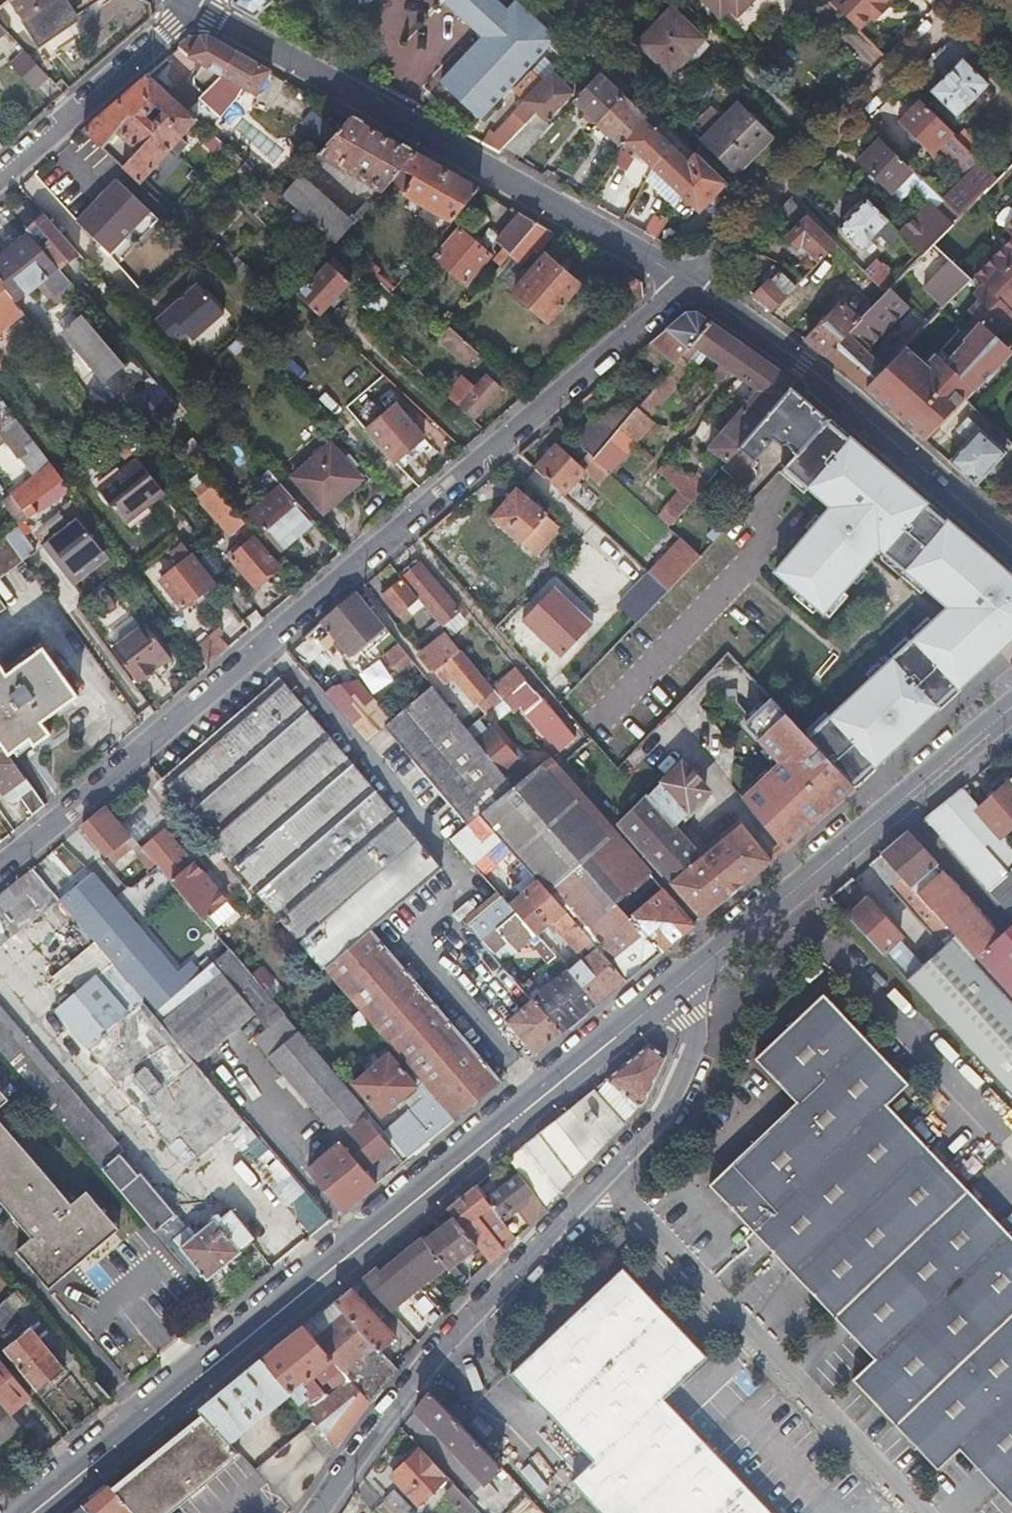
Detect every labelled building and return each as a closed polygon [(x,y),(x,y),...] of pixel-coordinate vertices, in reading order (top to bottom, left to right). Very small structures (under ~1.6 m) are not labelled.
[(39,43),(75,17),(64,0),(61,0),(60,0),(10,0),(39,43)] [(233,3),(233,7),(254,18),(269,4),(269,3),(268,3),(271,0),(236,0),(233,3)] [(442,0),(481,37),(437,82),(478,119),(554,39),(512,3),(504,12),(492,0),(442,0)] [(711,7),(720,16),(727,9),(736,17),(752,0),(704,0),(711,7)] [(887,0),(835,0),(832,4),(859,30),(870,18),(885,3),(887,0)] [(888,6),(885,3),(870,18),(874,21),(888,6)] [(668,71),(684,54),(700,37),(669,8),(637,40),(668,71)] [(563,45),(570,36),(564,30),(556,37),(563,45)] [(202,94),(220,76),(234,52),(205,36),(190,36),(179,46),(188,54),(188,55),(205,67),(193,80),(192,83),(193,85),(202,94)] [(583,60),(589,54),(576,41),(570,47),(583,60)] [(25,48),(10,62),(25,78),(40,65),(25,48)] [(997,72),(978,54),(975,51),(965,61),(961,58),(929,90),(954,115),(997,72)] [(234,52),(220,76),(202,94),(186,112),(195,120),(207,131),(237,94),(240,88),(253,95),(267,71),(234,52)] [(525,125),(530,120),(535,115),(543,122),(572,92),(551,73),(513,113),(525,125)] [(82,131),(91,140),(101,149),(116,133),(136,151),(121,167),(138,183),(195,120),(186,112),(145,75),(82,131)] [(571,102),(595,124),(619,98),(627,90),(618,81),(610,89),(596,76),(571,102)] [(619,148),(623,141),(643,121),(619,98),(595,124),(619,148)] [(919,102),(909,112),(899,122),(930,153),(950,133),(919,102)] [(701,143),(718,159),(735,176),(770,139),(738,107),(701,143)] [(997,116),(988,107),(978,118),(987,127),(997,116)] [(623,141),(651,167),(671,147),(653,130),(661,123),(651,113),(643,121),(623,141)] [(385,186),(400,168),(412,153),(347,116),(317,154),(381,191),(385,186)] [(241,125),(222,144),(236,156),(254,137),(241,125)] [(512,126),(510,128),(509,130),(504,126),(494,137),(506,147),(504,149),(518,157),(535,139),(524,131),(523,132),(512,126)] [(962,131),(955,138),(969,152),(975,145),(962,131)] [(972,170),(989,186),(996,179),(969,152),(955,138),(953,136),(946,144),(972,170)] [(881,139),(870,150),(859,161),(888,190),(910,168),(881,139)] [(651,167),(679,194),(706,166),(694,153),(686,162),(671,147),(651,167)] [(412,153),(400,168),(413,176),(401,194),(449,222),(476,190),(412,153)] [(706,166),(679,194),(698,212),(726,184),(706,166)] [(385,186),(401,194),(413,176),(400,168),(385,186)] [(943,200),(959,216),(989,186),(972,170),(943,200)] [(335,245),(344,235),(352,226),(306,183),(309,180),(301,174),(282,197),(335,245)] [(140,238),(149,228),(157,219),(116,180),(77,222),(109,251),(130,229),(140,238)] [(772,215),(782,224),(791,234),(787,239),(796,248),(800,244),(818,261),(834,243),(789,198),(772,215)] [(900,232),(867,200),(838,228),(859,249),(882,226),(896,241),(902,234),(900,232)] [(922,254),(930,245),(952,223),(930,202),(900,232),(902,234),(922,254)] [(499,266),(500,264),(535,223),(519,213),(495,242),(503,249),(493,261),(499,266)] [(29,234),(59,268),(71,258),(76,253),(44,216),(26,231),(29,234)] [(296,245),(303,237),(311,228),(297,216),(282,233),(296,245)] [(861,385),(863,387),(924,442),(964,400),(979,385),(992,372),(1004,359),(990,344),(996,338),(1011,322),(1011,220),(1003,229),(1011,238),(974,277),(982,285),(972,295),(978,301),(967,313),(981,327),(949,356),(948,358),(936,356),(933,352),(930,350),(920,361),(902,344),(897,349),(879,367),(861,385)] [(535,223),(500,264),(509,272),(530,248),(535,252),(551,232),(535,223)] [(433,259),(448,272),(464,286),(488,256),(457,231),(433,259)] [(59,268),(29,234),(0,258),(0,281),(17,303),(44,280),(59,268)] [(387,281),(395,288),(428,247),(421,241),(387,281)] [(922,290),(939,306),(965,279),(930,245),(922,254),(904,272),(922,290)] [(80,269),(86,264),(76,253),(71,258),(80,269)] [(543,320),(560,303),(576,286),(544,257),(511,290),(543,320)] [(319,316),(335,301),(352,287),(331,265),(307,286),(299,278),(289,288),(319,316)] [(793,287),(782,276),(772,265),(761,275),(767,281),(751,297),(770,311),(793,287)] [(865,274),(884,292),(887,289),(893,284),(874,265),(865,274)] [(53,290),(67,278),(59,268),(44,280),(53,290)] [(158,318),(187,349),(231,308),(202,277),(158,318)] [(17,303),(0,281),(0,311),(11,325),(23,316),(26,314),(17,303)] [(96,289),(101,295),(108,289),(103,283),(96,289)] [(365,305),(376,317),(395,297),(383,287),(365,305)] [(884,292),(857,320),(822,356),(861,385),(879,367),(869,357),(866,353),(862,350),(880,332),(905,307),(887,289),(884,292)] [(880,332),(897,349),(902,344),(939,306),(922,290),(905,307),(880,332)] [(822,356),(857,320),(839,303),(802,341),(822,356)] [(60,322),(65,329),(83,313),(78,308),(60,322)] [(664,356),(675,365),(711,323),(695,312),(684,313),(648,344),(664,356)] [(65,329),(86,354),(106,379),(124,364),(83,313),(65,329)] [(28,323),(23,316),(11,325),(16,331),(28,323)] [(707,445),(726,460),(789,388),(793,382),(711,323),(675,365),(645,399),(652,405),(648,410),(652,413),(692,368),(688,364),(699,351),(754,390),(738,408),(732,403),(713,425),(719,430),(707,445)] [(476,354),(462,340),(447,327),(438,338),(466,365),(476,354)] [(1004,359),(1010,353),(996,338),(990,344),(1004,359)] [(948,358),(949,356),(939,346),(933,352),(936,356),(948,358)] [(4,368),(10,364),(0,352),(0,363),(4,368)] [(992,372),(979,385),(984,390),(996,377),(992,372)] [(500,391),(493,385),(485,378),(474,390),(461,378),(444,396),(472,421),(492,400),(500,391)] [(160,383),(144,402),(165,421),(182,402),(160,383)] [(789,388),(726,460),(720,467),(747,490),(758,478),(755,469),(758,466),(754,462),(773,440),(780,447),(785,445),(796,456),(826,424),(828,422),(809,406),(789,388)] [(641,403),(648,410),(652,405),(645,399),(641,403)] [(506,413),(492,400),(472,421),(484,432),(506,413)] [(968,419),(977,428),(985,420),(964,400),(924,442),(936,453),(957,431),(952,427),(963,415),(968,419)] [(637,408),(647,418),(652,413),(648,410),(641,403),(637,408)] [(421,439),(408,423),(395,407),(366,431),(391,463),(421,439)] [(591,460),(607,474),(652,423),(647,418),(637,408),(613,435),(591,460)] [(952,427),(957,431),(968,419),(963,415),(952,427)] [(594,418),(572,442),(584,453),(591,460),(613,435),(594,418)] [(995,445),(977,428),(968,419),(957,431),(967,441),(947,463),(973,486),(1004,454),(995,445)] [(939,602),(942,599),(954,609),(950,617),(940,627),(935,622),(903,651),(898,645),(892,650),(900,660),(895,664),(892,661),(891,661),(886,655),(879,661),(885,667),(807,739),(852,784),(874,766),(858,747),(863,743),(881,764),(1011,654),(1011,583),(849,440),(846,443),(826,424),(796,456),(784,468),(808,488),(835,512),(826,522),(822,518),(775,573),(823,615),(864,567),(859,564),(866,556),(875,546),(939,602)] [(130,425),(118,434),(136,457),(148,448),(130,425)] [(1011,446),(1002,436),(995,445),(1004,454),(1011,446)] [(560,494),(571,482),(583,470),(575,464),(555,445),(533,468),(560,494)] [(293,477),(308,495),(323,512),(360,481),(330,447),(293,477)] [(598,484),(607,474),(591,460),(584,453),(575,464),(583,470),(598,484)] [(680,490),(691,500),(706,483),(695,474),(692,479),(667,457),(656,469),(662,474),(680,490)] [(137,458),(117,474),(96,490),(123,524),(164,493),(137,458)] [(35,512),(32,508),(29,504),(61,480),(49,465),(8,494),(26,518),(35,512)] [(779,473),(803,494),(808,488),(784,468),(779,473)] [(656,479),(662,474),(656,469),(651,475),(656,479)] [(257,483),(270,498),(282,487),(269,473),(257,483)] [(581,484),(567,500),(602,532),(611,523),(590,504),(596,498),(581,484)] [(270,498),(266,501),(251,514),(282,549),(313,523),(282,487),(270,498)] [(545,515),(529,502),(514,489),(488,518),(520,544),(545,515)] [(664,508),(675,518),(691,500),(680,490),(664,508)] [(217,511),(220,527),(230,519),(226,504),(217,511)] [(75,517),(46,539),(72,573),(101,550),(75,517)] [(240,542),(244,546),(247,543),(249,541),(230,519),(220,527),(219,528),(222,532),(230,534),(235,541),(240,542)] [(7,534),(23,557),(40,544),(24,522),(7,534)] [(23,559),(4,533),(0,535),(0,575),(23,559)] [(648,575),(667,592),(700,557),(681,540),(648,575)] [(224,564),(248,593),(271,573),(247,543),(244,546),(234,555),(225,563),(224,564)] [(160,556),(165,562),(170,568),(154,581),(178,611),(209,586),(174,544),(160,556)] [(221,558),(225,563),(234,555),(230,549),(221,558)] [(859,564),(864,567),(870,560),(866,556),(859,564)] [(414,561),(396,576),(401,581),(403,579),(442,625),(457,612),(414,561)] [(619,606),(637,623),(667,592),(648,575),(619,606)] [(401,581),(396,576),(378,592),(401,619),(407,614),(401,607),(414,597),(401,581)] [(578,616),(551,590),(520,623),(559,659),(583,633),(572,622),(578,616)] [(336,642),(334,643),(333,645),(340,654),(343,651),(347,655),(382,626),(355,593),(320,623),(336,642)] [(120,609),(101,622),(115,642),(134,629),(120,609)] [(589,626),(578,616),(572,622),(583,633),(589,626)] [(165,661),(139,626),(111,647),(137,682),(165,661)] [(195,653),(206,667),(227,649),(219,639),(223,635),(220,631),(195,653)] [(458,652),(451,644),(444,636),(420,656),(433,673),(458,652)] [(396,677),(413,663),(398,645),(381,658),(396,677)] [(7,753),(28,739),(32,745),(49,733),(40,721),(76,697),(43,646),(6,671),(0,663),(0,743),(7,753)] [(327,697),(333,693),(338,688),(304,648),(293,658),(327,697)] [(493,688),(502,699),(524,682),(514,670),(493,688)] [(429,1094),(453,1122),(501,1082),(402,967),(370,929),(386,915),(440,870),(276,679),(251,701),(159,779),(391,1050),(429,1094)] [(502,699),(509,708),(518,718),(523,714),(558,754),(575,739),(540,698),(539,699),(524,682),(502,699)] [(466,826),(478,816),(512,788),(505,778),(474,739),(465,729),(439,697),(434,691),(430,685),(382,726),(466,826)] [(441,686),(434,691),(439,697),(445,692),(441,686)] [(498,717),(509,708),(502,699),(494,705),(486,711),(490,716),(495,713),(498,717)] [(782,854),(854,787),(852,784),(807,739),(789,721),(770,702),(743,728),(780,766),(740,801),(782,854)] [(474,739),(481,733),(472,723),(465,729),(474,739)] [(481,733),(474,739),(505,778),(512,772),(519,767),(488,727),(481,733)] [(0,743),(0,792),(1,793),(24,778),(7,753),(0,743)] [(874,766),(876,769),(881,764),(863,743),(858,747),(874,766)] [(560,910),(565,916),(623,983),(692,927),(546,760),(519,782),(512,788),(478,816),(500,842),(507,850),(531,877),(538,885),(560,910)] [(706,798),(705,792),(704,787),(689,765),(680,765),(644,799),(641,798),(616,825),(700,920),(771,863),(740,827),(701,858),(676,826),(706,798)] [(512,788),(519,782),(512,772),(505,778),(512,788)] [(1011,867),(1011,848),(1002,837),(1011,828),(1011,780),(977,810),(960,792),(946,804),(1007,872),(1011,867)] [(30,787),(25,791),(19,796),(30,811),(42,802),(30,787)] [(946,804),(936,812),(927,819),(1011,917),(1011,867),(1007,872),(946,804)] [(143,865),(149,859),(146,856),(104,806),(81,826),(105,854),(122,841),(129,849),(143,865)] [(144,832),(158,823),(147,808),(134,817),(144,832)] [(500,842),(478,816),(466,826),(450,838),(472,865),(500,842)] [(998,939),(908,834),(882,856),(1011,999),(1011,927),(998,939)] [(113,863),(129,849),(122,841),(105,854),(113,863)] [(146,856),(149,859),(201,919),(207,914),(223,900),(178,847),(165,858),(157,847),(146,856)] [(527,880),(531,877),(507,850),(503,853),(504,861),(519,878),(522,875),(527,880)] [(882,856),(870,865),(944,948),(925,965),(908,980),(1011,1094),(1011,999),(882,856)] [(56,896),(32,867),(0,893),(0,941),(56,896)] [(142,999),(152,1012),(198,974),(190,964),(176,975),(91,872),(58,899),(110,961),(120,974),(142,999)] [(547,920),(560,910),(538,885),(525,896),(523,894),(508,906),(513,912),(533,935),(548,922),(547,920)] [(486,934),(513,912),(508,906),(500,897),(467,925),(479,940),(486,934)] [(901,937),(885,918),(868,899),(850,917),(883,953),(900,938),(901,937)] [(206,926),(212,920),(207,914),(201,919),(206,926)] [(418,953),(386,915),(370,929),(402,967),(418,953)] [(589,956),(567,973),(596,1005),(617,988),(623,983),(565,916),(552,926),(576,953),(583,948),(589,956)] [(66,925),(44,944),(56,958),(78,940),(66,925)] [(532,988),(486,934),(479,940),(478,941),(524,995),(532,988)] [(925,965),(900,938),(883,953),(908,980),(925,965)] [(558,1036),(529,1001),(524,995),(478,941),(453,962),(533,1056),(558,1036)] [(198,974),(152,1012),(195,1064),(271,1002),(227,951),(198,974)] [(113,980),(120,974),(110,961),(103,967),(113,980)] [(552,972),(557,979),(566,972),(560,966),(552,972)] [(557,979),(529,1001),(558,1036),(596,1005),(567,973),(566,972),(557,979)] [(152,1012),(142,999),(126,1012),(94,974),(54,1009),(186,1168),(209,1149),(226,1170),(244,1192),(260,1178),(310,1238),(328,1223),(195,1064),(152,1012)] [(892,1104),(913,1084),(828,994),(761,1057),(804,1102),(716,1186),(882,1360),(860,1381),(943,1468),(964,1448),(1011,1499),(1011,1230),(892,1104)] [(215,1220),(213,1218),(208,1222),(212,1226),(194,1240),(185,1230),(183,1231),(137,1175),(134,1178),(117,1157),(119,1155),(0,1008),(0,1049),(199,1286),(237,1255),(235,1253),(249,1241),(226,1213),(216,1221),(215,1220)] [(374,1185),(406,1160),(382,1132),(297,1032),(266,1057),(333,1136),(374,1185)] [(646,1100),(665,1056),(658,1051),(649,1045),(603,1083),(612,1089),(614,1085),(643,1104),(646,1100)] [(421,1100),(429,1094),(391,1050),(352,1083),(380,1117),(412,1090),(421,1100)] [(8,1099),(0,1090),(0,1106),(8,1099)] [(453,1122),(429,1094),(421,1100),(382,1132),(406,1160),(453,1122)] [(510,1158),(521,1173),(547,1207),(577,1174),(603,1147),(580,1120),(571,1108),(510,1158)] [(586,1116),(580,1120),(603,1147),(608,1141),(609,1142),(625,1124),(621,1119),(602,1134),(586,1116)] [(34,1160),(0,1120),(0,1202),(29,1237),(15,1249),(48,1289),(117,1231),(85,1192),(70,1204),(34,1160)] [(340,1213),(374,1185),(333,1136),(328,1140),(334,1147),(306,1171),(340,1213)] [(203,1189),(226,1170),(209,1149),(186,1168),(203,1189)] [(521,1173),(486,1200),(516,1238),(532,1220),(533,1221),(549,1209),(547,1207),(521,1173)] [(455,1218),(482,1253),(491,1263),(492,1264),(516,1238),(486,1200),(475,1186),(447,1209),(455,1218)] [(480,1256),(482,1253),(455,1218),(452,1221),(426,1242),(440,1259),(457,1277),(463,1271),(457,1263),(474,1249),(480,1256)] [(423,1273),(440,1259),(426,1242),(422,1237),(395,1259),(410,1277),(415,1283),(425,1275),(423,1273)] [(383,1300),(410,1277),(395,1259),(380,1270),(377,1266),(364,1277),(383,1300)] [(599,1512),(770,1512),(663,1401),(706,1360),(622,1272),(511,1378),(594,1465),(572,1485),(599,1512)] [(466,1288),(468,1286),(471,1284),(464,1276),(460,1280),(466,1288)] [(351,1288),(333,1302),(374,1343),(376,1345),(383,1353),(392,1344),(399,1338),(351,1288)] [(333,1302),(304,1326),(351,1377),(339,1387),(308,1414),(314,1422),(337,1449),(372,1400),(356,1383),(364,1377),(354,1362),(376,1345),(374,1343),(333,1302)] [(40,1318),(20,1333),(1,1349),(35,1393),(75,1361),(40,1318)] [(304,1326),(263,1360),(291,1393),(311,1377),(313,1380),(324,1371),(323,1369),(325,1366),(333,1375),(331,1377),(339,1387),(351,1377),(304,1326)] [(396,1348),(392,1344),(383,1353),(395,1366),(412,1350),(403,1341),(396,1348)] [(388,1382),(398,1369),(395,1366),(383,1353),(376,1345),(354,1362),(364,1377),(356,1383),(372,1400),(373,1400),(388,1382)] [(201,1411),(205,1416),(230,1442),(291,1393),(263,1360),(201,1411)] [(0,1411),(23,1392),(0,1363),(0,1410),(0,1411)] [(28,1398),(23,1392),(0,1411),(5,1416),(28,1398)] [(430,1392),(423,1401),(416,1409),(486,1483),(502,1468),(430,1392)] [(0,1410),(0,1440),(14,1428),(5,1416),(0,1411),(0,1410)] [(136,1512),(168,1512),(240,1453),(230,1442),(205,1416),(115,1489),(135,1512),(136,1512)] [(294,1512),(337,1449),(314,1422),(256,1470),(294,1512)] [(391,1476),(404,1490),(418,1505),(448,1477),(421,1448),(391,1476)] [(115,1489),(111,1484),(85,1505),(92,1512),(135,1512),(115,1489)] [(462,1504),(463,1505),(465,1507),(471,1501),(456,1486),(446,1495),(458,1507),(462,1504)] [(413,1510),(395,1490),(386,1499),(399,1512),(409,1512),(413,1510)]
